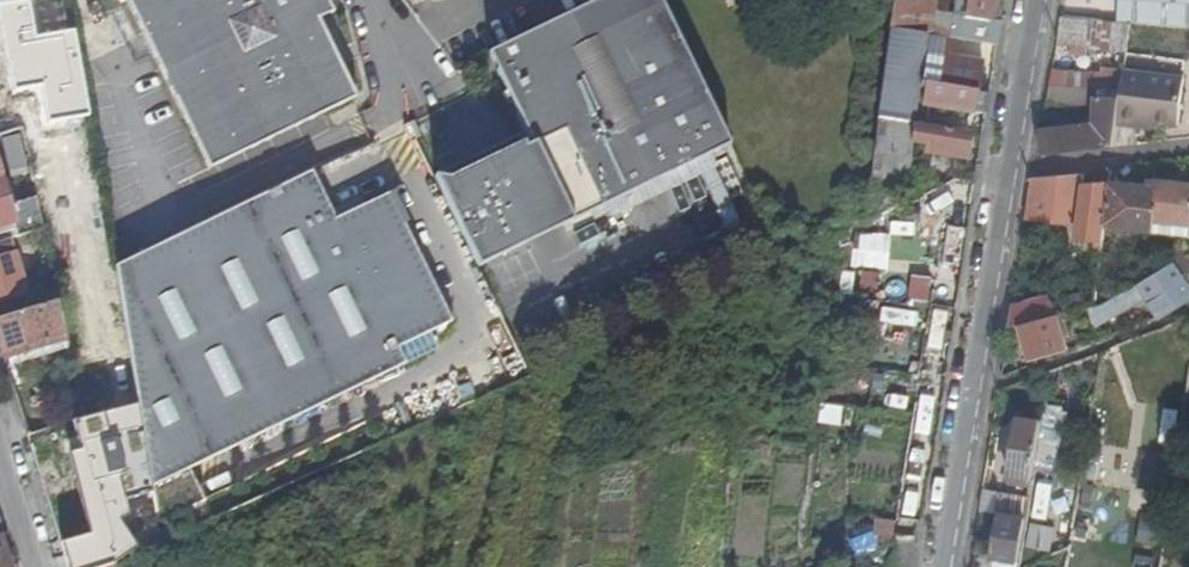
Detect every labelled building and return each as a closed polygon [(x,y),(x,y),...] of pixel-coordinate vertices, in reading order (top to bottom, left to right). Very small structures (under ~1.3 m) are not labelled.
[(213,171),(361,98),(322,21),(336,13),(330,0),(130,0),(213,171)] [(732,145),(662,0),(601,0),(489,54),(533,139),(442,185),(482,267),(732,145)] [(889,30),(931,38),(932,31),(925,30),(927,18),(915,16),(917,0),(893,0),(889,30)] [(995,0),(960,0),(957,19),(953,18),(949,41),(951,41),(997,50),(1001,27),(990,25),(995,0)] [(1005,0),(995,0),(990,25),(1001,27),(1005,0)] [(1096,20),(1131,23),(1188,28),(1188,0),(1098,0),(1096,20)] [(1056,49),(1127,55),(1131,23),(1096,20),(1062,17),(1056,49)] [(948,60),(951,41),(949,41),(931,38),(889,30),(879,121),(952,133),(955,112),(987,118),(991,96),(980,91),(982,68),(948,60)] [(1124,75),(1053,70),(1050,87),(1122,93),(1124,75)] [(1187,81),(1124,71),(1124,75),(1122,93),(1118,119),(1118,125),(1154,130),(1155,123),(1180,127),(1187,81)] [(1122,93),(1050,87),(1047,103),(1091,108),(1090,121),(1097,120),(1118,119),(1122,93)] [(9,137),(25,132),(17,91),(0,96),(0,139),(9,137)] [(1090,127),(1041,133),(1044,158),(1091,151),(1115,148),(1118,125),(1118,119),(1097,120),(1097,127),(1090,127)] [(967,162),(971,136),(952,133),(879,121),(867,224),(903,207),(913,146),(933,149),(933,157),(967,162)] [(16,158),(30,154),(25,132),(9,137),(16,158)] [(0,169),(0,244),(46,231),(40,199),(19,206),(21,211),(13,214),(0,169)] [(1086,186),(1110,184),(1111,172),(1110,172),(1088,174),(1086,186)] [(154,490),(206,465),(410,365),(402,349),(454,322),(392,196),(339,220),(316,174),(116,269),(154,490)] [(1086,186),(1088,174),(1033,180),(1027,219),(1079,225),(1078,241),(1103,243),(1105,226),(1110,184),(1086,186)] [(948,222),(955,183),(925,197),(926,220),(948,222)] [(1110,184),(1105,226),(1157,230),(1158,221),(1188,224),(1188,186),(1160,184),(1159,188),(1110,184)] [(944,229),(943,263),(961,263),(962,229),(944,229)] [(1174,260),(1188,275),(1188,270),(1188,250),(1176,249),(1174,260)] [(0,261),(0,282),(21,276),(15,256),(0,261)] [(1161,315),(1188,296),(1188,289),(1172,265),(1119,296),(1127,308),(1146,295),(1161,315)] [(21,276),(0,282),(0,303),(27,295),(21,276)] [(1050,296),(1013,305),(1009,329),(1011,329),(1056,318),(1050,296)] [(1063,309),(1064,315),(1087,310),(1095,308),(1096,300),(1063,309)] [(71,350),(61,303),(0,321),(0,346),(7,370),(71,350)] [(1067,351),(1067,353),(1095,341),(1087,310),(1064,315),(1058,317),(1067,351)] [(1067,351),(1058,317),(1056,318),(1011,329),(1014,335),(1022,332),(1029,361),(1067,351)] [(849,429),(852,408),(822,404),(819,424),(849,429)] [(1008,476),(1033,480),(1043,422),(1018,419),(1008,476)] [(206,465),(154,490),(161,532),(191,512),(191,511),(216,499),(206,465)] [(1001,495),(999,507),(1028,511),(1030,500),(1001,495)] [(987,566),(1019,566),(1028,511),(999,507),(997,513),(1001,514),(994,565),(987,566)] [(1138,541),(1155,543),(1158,519),(1141,517),(1138,541)] [(858,550),(861,559),(895,545),(895,541),(898,523),(879,520),(878,532),(854,542),(858,550)] [(0,540),(0,566),(9,566),(0,540)] [(895,545),(861,559),(864,566),(891,566),(895,545)]
